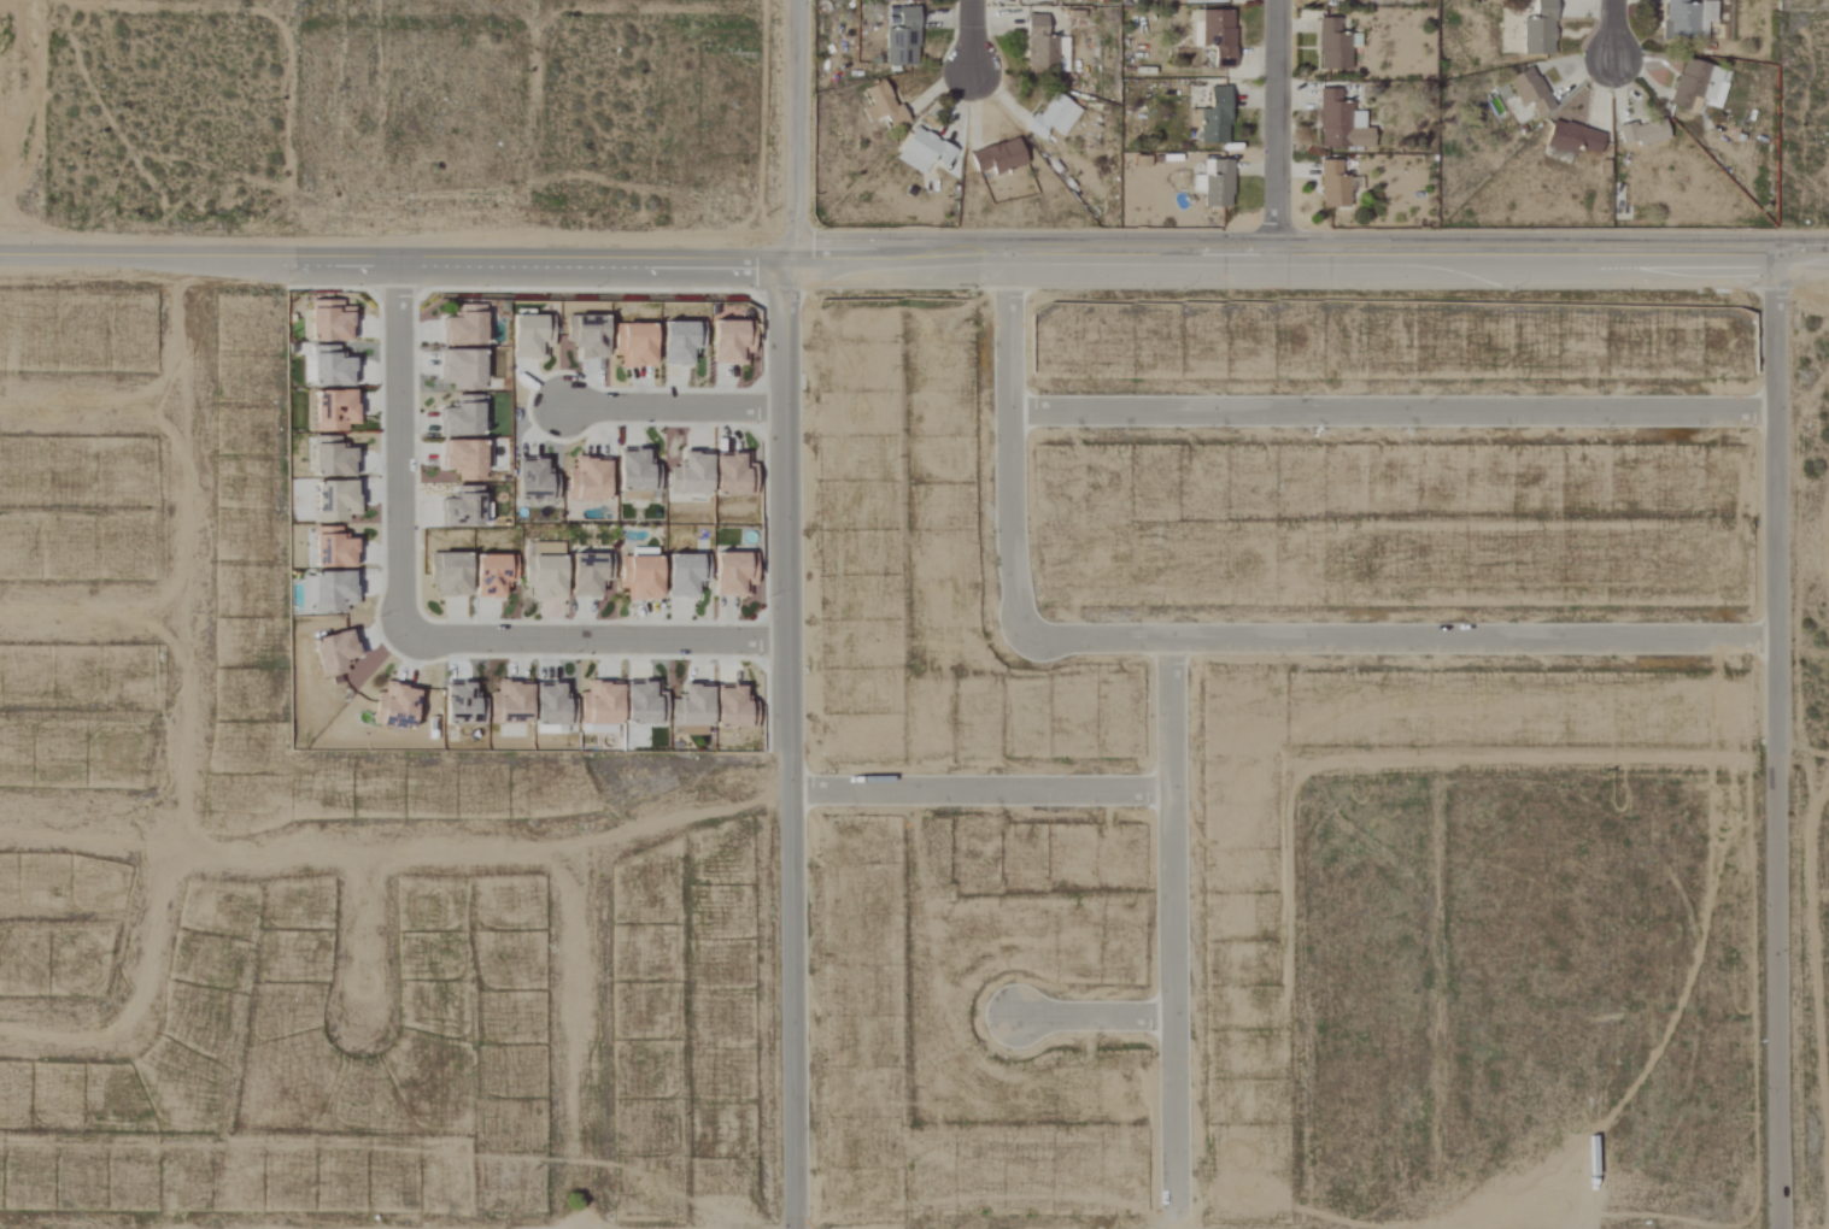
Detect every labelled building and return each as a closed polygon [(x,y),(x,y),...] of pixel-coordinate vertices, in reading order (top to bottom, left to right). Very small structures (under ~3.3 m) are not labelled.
[(1536,19),(1524,19),(1524,55),(1555,56),(1557,0),(1537,0),(1536,19)] [(1688,4),(1688,0),(1666,0),(1665,39),(1700,39),(1701,5),(1688,4)] [(900,7),(899,30),(887,30),(887,66),(919,66),(919,8),(900,7)] [(1215,69),(1235,69),(1235,11),(1203,11),(1202,46),(1215,46),(1215,69)] [(1048,15),(1026,15),(1028,75),(1059,74),(1058,38),(1048,38),(1048,15)] [(1340,19),(1320,19),(1320,70),(1351,71),(1352,35),(1340,35),(1340,19)] [(1672,107),(1691,111),(1693,101),(1721,107),(1727,84),(1721,82),(1724,69),(1684,59),(1672,107)] [(1531,104),(1536,116),(1553,108),(1535,67),(1508,80),(1522,109),(1531,104)] [(885,80),(865,91),(873,105),(863,110),(871,123),(885,116),(893,131),(908,123),(885,80)] [(1200,110),(1201,145),(1231,144),(1230,87),(1210,88),(1211,110),(1200,110)] [(1373,149),(1374,129),(1365,129),(1365,113),(1352,113),(1352,104),(1342,104),(1342,90),(1321,90),(1320,148),(1373,149)] [(1041,140),(1048,128),(1065,137),(1082,109),(1052,91),(1028,131),(1041,140)] [(1605,135),(1554,119),(1546,147),(1576,156),(1578,149),(1599,156),(1605,135)] [(1618,127),(1623,146),(1639,142),(1640,146),(1670,139),(1665,120),(1636,127),(1635,123),(1618,127)] [(957,151),(917,127),(897,159),(923,175),(932,159),(946,168),(957,151)] [(1027,165),(1017,137),(970,155),(978,174),(993,169),(995,176),(1027,165)] [(1194,176),(1194,192),(1204,192),(1204,208),(1234,208),(1233,161),(1214,161),(1214,176),(1194,176)] [(1342,162),(1322,161),(1321,208),(1350,209),(1351,176),(1342,176),(1342,162)] [(311,340),(354,339),(354,308),(342,308),(341,300),(310,300),(311,340)] [(444,345),(484,344),(483,305),(458,305),(458,315),(443,315),(444,345)] [(546,359),(546,346),(552,346),(553,315),(529,314),(529,310),(514,309),(513,358),(546,359)] [(567,342),(577,342),(578,359),(606,358),(605,315),(566,315),(567,342)] [(754,321),(714,320),(713,364),(747,364),(747,353),(754,354),(754,321)] [(664,365),(693,365),(694,322),(665,321),(664,365)] [(614,323),(614,356),(621,356),(621,367),(655,366),(655,323),(614,323)] [(485,390),(484,349),(441,350),(442,384),(452,384),(453,390),(485,390)] [(313,386),(356,385),(356,357),(340,358),(340,353),(312,353),(313,386)] [(358,390),(316,390),(316,431),(348,431),(348,424),(359,424),(358,390)] [(441,435),(483,435),(482,395),(456,396),(456,408),(441,408),(441,435)] [(341,436),(314,436),(314,476),(357,475),(357,448),(341,448),(341,436)] [(443,441),(443,467),(456,467),(456,481),(485,481),(485,466),(491,466),(490,440),(443,441)] [(661,498),(659,465),(649,465),(649,449),(619,450),(621,499),(661,498)] [(671,465),(672,493),(712,492),(711,452),(683,453),(684,464),(671,465)] [(717,496),(744,495),(742,454),(716,455),(717,496)] [(568,499),(610,500),(610,458),(576,457),(575,469),(569,469),(568,499)] [(555,501),(556,473),(545,472),(545,458),(519,458),(517,500),(555,501)] [(317,522),(349,521),(349,515),(360,514),(359,480),(316,481),(317,522)] [(483,526),(482,486),(457,487),(457,497),(442,497),(442,526),(483,526)] [(358,565),(357,539),(343,539),(343,527),(314,527),(315,566),(358,565)] [(524,556),(525,588),(531,588),(531,599),(565,599),(565,556),(562,556),(561,543),(534,544),(534,556),(524,556)] [(470,597),(471,554),(430,553),(429,585),(436,585),(436,596),(470,597)] [(573,597),(602,597),(602,581),(613,581),(613,554),(573,553),(573,597)] [(756,585),(756,553),(716,553),(716,596),(749,596),(750,585),(756,585)] [(669,597),(696,598),(697,584),(709,584),(710,555),(670,554),(669,597)] [(506,598),(506,581),(516,582),(517,556),(477,555),(476,597),(506,598)] [(621,556),(621,589),(627,589),(628,600),(661,600),(661,555),(621,556)] [(357,571),(314,572),(315,613),(346,612),(346,604),(358,604),(357,571)] [(313,639),(322,678),(350,672),(347,658),(360,656),(354,630),(313,639)] [(491,692),(492,724),(532,723),(531,680),(498,681),(498,692),(491,692)] [(582,692),(581,724),(621,725),(623,682),(588,681),(588,692),(582,692)] [(627,724),(667,723),(666,694),(659,694),(659,682),(626,683),(627,724)] [(473,683),(446,684),(447,724),(483,724),(483,698),(473,698),(473,683)] [(537,734),(576,733),(575,700),(563,700),(563,683),(536,683),(537,734)] [(672,727),(681,726),(681,736),(707,736),(707,725),(713,725),(712,684),(684,685),(685,697),(671,697),(672,727)] [(717,727),(748,727),(748,686),(717,687),(717,727)]
